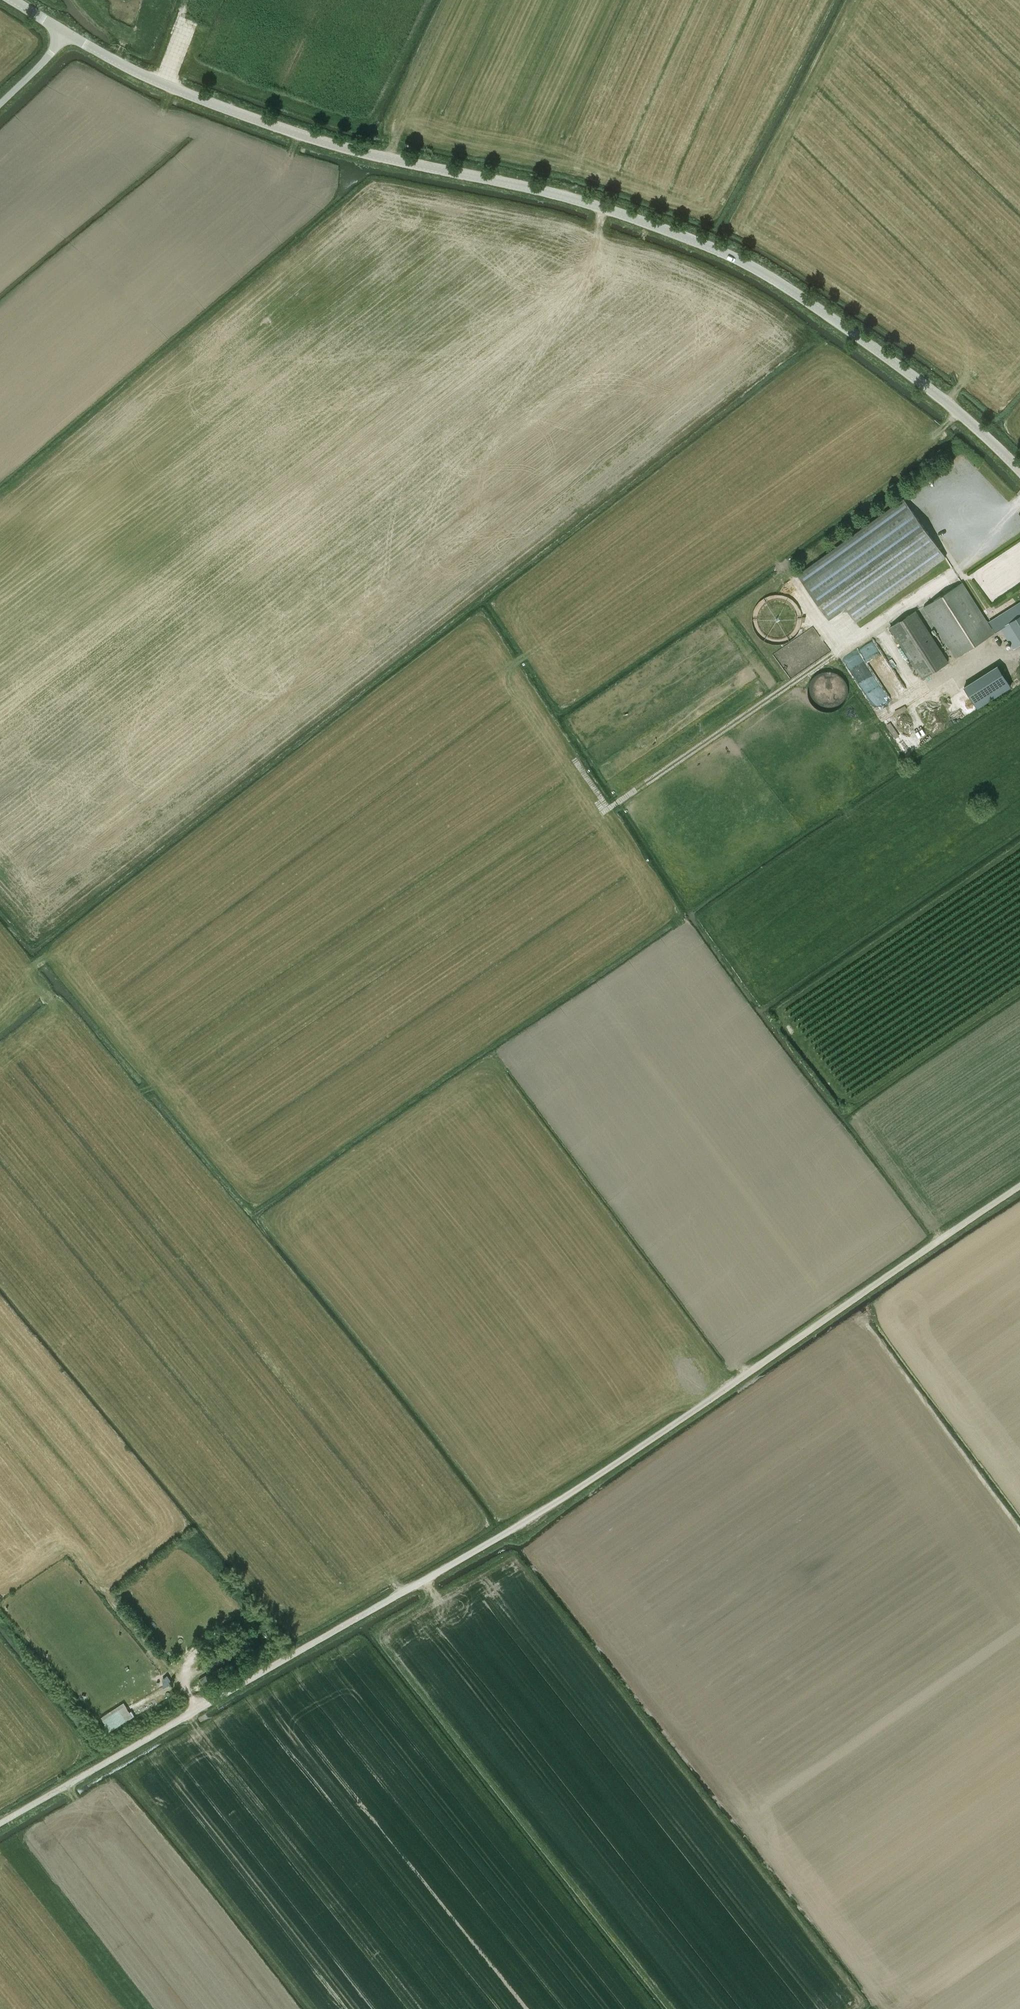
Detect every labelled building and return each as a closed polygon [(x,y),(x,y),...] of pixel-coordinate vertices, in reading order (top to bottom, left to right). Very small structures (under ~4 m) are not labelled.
[(814,563),(797,575),(829,619),(845,607),(856,621),(946,557),(904,498),(814,563)] [(1003,551),(1007,557),(1019,549),(1019,540),(1003,551)] [(995,633),(963,582),(923,607),(955,658),(995,633)] [(762,643),(798,641),(795,596),(752,599),(754,633),(762,633),(762,643)] [(989,621),(995,632),(1001,629),(1013,649),(1019,645),(1019,602),(989,621)] [(916,610),(889,627),(922,679),(949,662),(916,610)] [(873,699),(884,692),(859,652),(847,660),(873,699)] [(998,665),(971,682),(984,703),(1011,686),(998,665)] [(813,674),(812,700),(840,702),(841,675),(813,674)] [(107,1728),(131,1716),(124,1702),(100,1715),(107,1728)]
